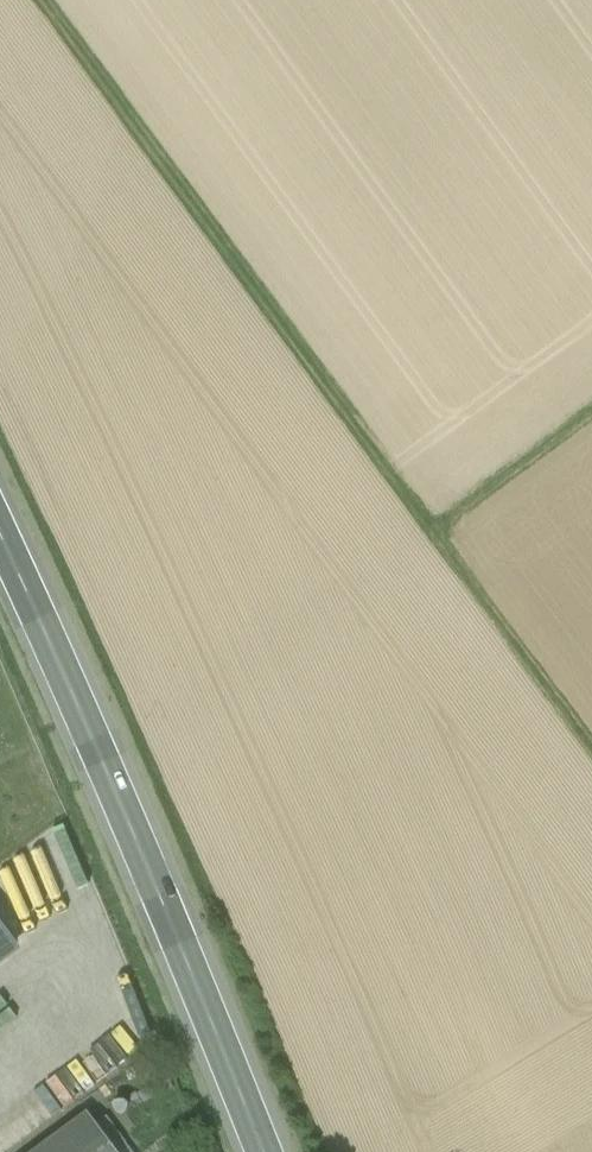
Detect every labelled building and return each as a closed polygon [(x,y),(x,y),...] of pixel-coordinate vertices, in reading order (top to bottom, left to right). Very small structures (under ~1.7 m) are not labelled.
[(17,944),(0,921),(0,956),(17,944)] [(117,1061),(155,1041),(141,1015),(103,1035),(117,1061)] [(97,1049),(25,1094),(41,1119),(112,1075),(97,1049)] [(36,1151),(117,1151),(89,1113),(36,1151)] [(0,1119),(0,1151),(18,1144),(6,1117),(0,1119)]
